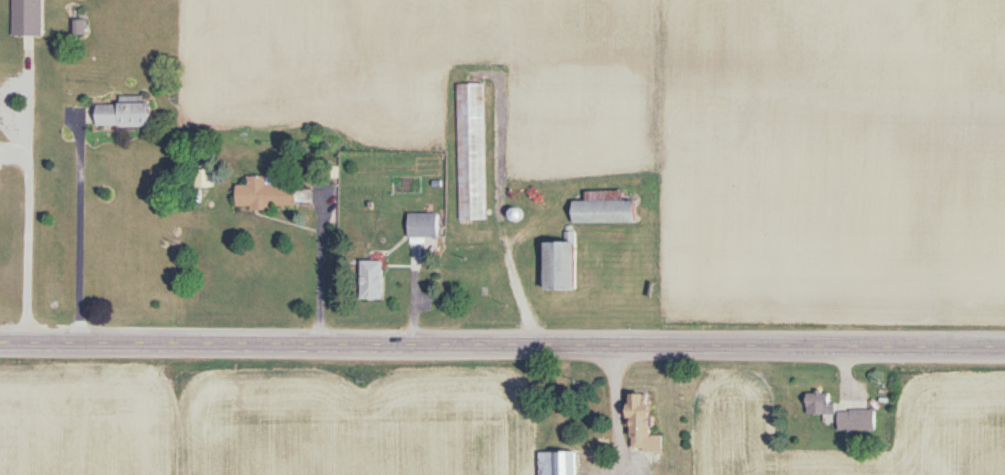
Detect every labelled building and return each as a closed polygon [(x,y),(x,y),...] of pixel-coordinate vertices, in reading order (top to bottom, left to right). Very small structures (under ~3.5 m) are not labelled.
[(11,37),(41,37),(41,0),(11,0),(11,37)] [(83,21),(71,21),(71,35),(83,35),(83,21)] [(482,84),(456,85),(456,222),(483,222),(482,84)] [(146,104),(140,104),(140,97),(116,97),(116,106),(93,106),(93,129),(146,129),(146,104)] [(293,211),(293,189),(272,189),(272,179),(245,179),(245,188),(233,188),(234,212),(293,211)] [(631,202),(620,202),(620,193),(584,193),(584,202),(569,202),(569,225),(631,224),(631,202)] [(435,240),(435,215),(405,215),(405,240),(435,240)] [(540,244),(540,293),(571,293),(571,244),(540,244)] [(356,263),(357,302),(380,302),(380,263),(356,263)] [(645,437),(645,395),(623,395),(623,455),(658,455),(658,437),(645,437)] [(802,415),(831,416),(831,405),(825,405),(826,395),(802,395),(802,415)] [(834,433),(870,433),(870,412),(834,412),(834,433)] [(571,453),(534,454),(534,474),(571,474),(571,453)]
